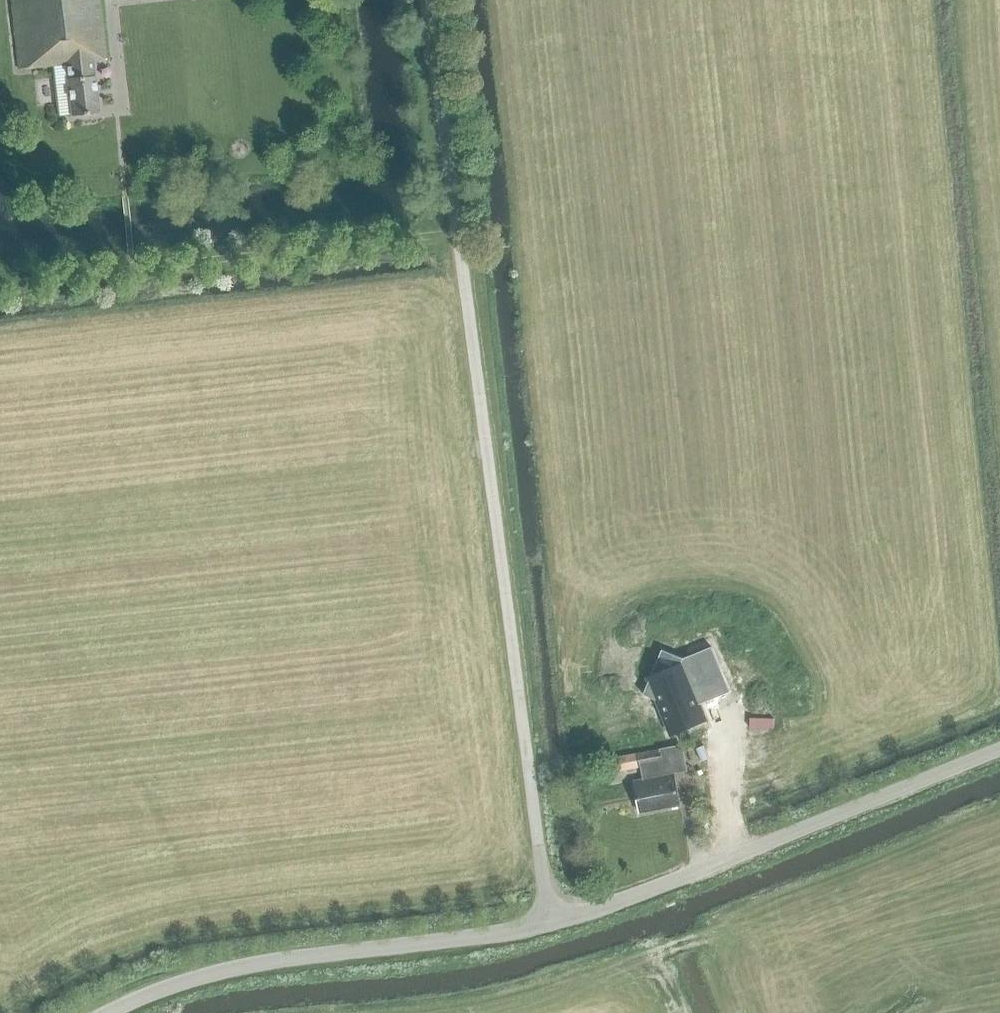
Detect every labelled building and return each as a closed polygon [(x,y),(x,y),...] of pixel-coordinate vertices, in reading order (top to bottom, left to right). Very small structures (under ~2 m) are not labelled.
[(89,62),(105,60),(99,0),(11,0),(18,69),(52,66),(58,116),(71,115),(71,116),(98,113),(94,76),(91,76),(89,62)] [(665,717),(663,718),(670,735),(704,722),(698,706),(729,694),(711,648),(683,660),(680,667),(666,672),(654,668),(642,696),(660,703),(665,717)] [(633,781),(639,813),(679,805),(673,774),(685,771),(681,746),(637,754),(639,767),(640,766),(643,779),(633,781)] [(635,754),(611,759),(614,772),(626,770),(624,764),(636,762),(635,754)]
